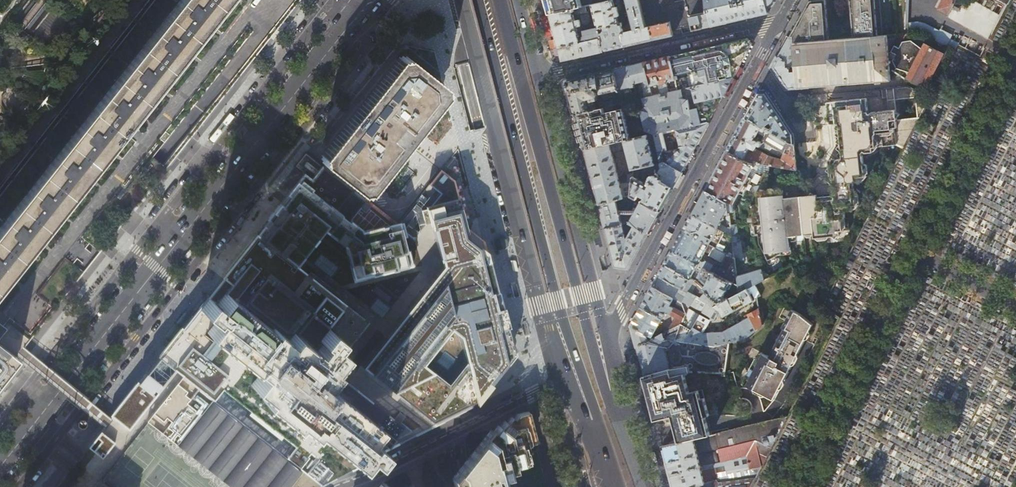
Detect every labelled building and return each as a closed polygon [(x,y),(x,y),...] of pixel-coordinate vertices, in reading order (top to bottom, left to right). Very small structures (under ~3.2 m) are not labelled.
[(0,285),(0,339),(18,353),(22,349),(50,314),(85,269),(106,242),(166,167),(203,120),(229,87),(259,49),(292,6),(296,1),(296,0),(224,0),(206,23),(185,50),(157,85),(107,149),(86,176),(58,212),(36,239),(36,240),(0,285)] [(36,240),(36,239),(58,212),(86,176),(107,149),(157,85),(185,50),(206,23),(224,0),(177,0),(168,12),(150,35),(131,59),(99,99),(71,134),(34,182),(0,225),(0,285),(36,240)] [(550,14),(582,7),(580,0),(546,0),(550,14)] [(613,0),(600,3),(591,5),(597,28),(599,28),(604,27),(619,24),(617,16),(619,16),(617,7),(615,7),(613,0)] [(646,27),(639,0),(626,0),(634,30),(646,27)] [(646,27),(650,26),(670,22),(672,30),(678,29),(692,26),(690,18),(699,16),(709,13),(705,0),(639,0),(646,27)] [(709,13),(712,26),(724,23),(733,21),(755,16),(768,13),(776,0),(705,0),(709,13)] [(810,1),(790,36),(793,36),(794,43),(829,40),(826,0),(824,0),(810,1)] [(882,36),(879,0),(850,0),(853,38),(882,36)] [(896,26),(897,35),(917,33),(933,42),(938,32),(916,22),(905,23),(903,0),(894,0),(896,26)] [(936,10),(946,15),(954,0),(942,0),(936,10)] [(582,7),(550,14),(556,35),(557,41),(559,47),(581,42),(582,42),(579,32),(583,31),(582,26),(585,26),(582,13),(589,11),(587,6),(582,7)] [(709,13),(699,16),(703,28),(712,26),(709,13)] [(556,35),(550,14),(545,16),(550,37),(556,35)] [(690,18),(692,26),(693,31),(700,29),(703,28),(699,16),(690,18)] [(670,22),(650,26),(653,40),(656,39),(673,35),(672,30),(670,22)] [(619,24),(604,27),(604,30),(604,32),(600,33),(601,38),(604,51),(614,49),(624,46),(621,33),(625,32),(623,23),(619,24)] [(650,26),(646,27),(634,30),(625,32),(621,33),(624,46),(639,43),(653,40),(650,26)] [(599,28),(597,28),(583,31),(579,32),(582,42),(601,38),(600,33),(599,28)] [(943,47),(953,51),(960,38),(950,33),(943,47)] [(889,60),(887,36),(882,36),(853,38),(829,40),(794,43),(796,65),(795,66),(796,71),(790,71),(790,69),(791,69),(791,66),(787,66),(786,60),(779,57),(777,61),(774,67),(788,89),(891,80),(889,63),(889,60)] [(793,36),(790,36),(780,55),(779,57),(786,60),(787,66),(791,66),(795,66),(796,65),(794,43),(793,36)] [(601,38),(582,42),(581,42),(583,56),(594,53),(604,51),(601,38)] [(741,40),(670,56),(678,90),(734,77),(741,64),(749,50),(747,48),(752,43),(749,38),(743,42),(741,40)] [(907,79),(908,78),(915,64),(910,61),(918,46),(910,39),(902,42),(899,48),(894,46),(891,51),(895,54),(893,61),(898,68),(896,71),(893,70),(892,71),(898,75),(898,74),(901,76),(902,77),(902,78),(908,82),(909,80),(907,79)] [(581,42),(559,47),(562,60),(562,61),(563,61),(583,56),(581,42)] [(915,64),(908,78),(926,87),(944,54),(925,45),(923,50),(918,46),(910,61),(915,64)] [(562,60),(559,47),(554,49),(557,59),(560,61),(562,61),(562,60)] [(670,56),(645,62),(649,80),(653,96),(678,90),(670,56)] [(353,189),(360,181),(369,187),(405,141),(441,95),(433,88),(438,81),(408,57),(403,64),(396,58),(323,150),(330,156),(327,160),(323,165),(338,177),(350,187),(353,189)] [(645,62),(631,65),(635,83),(649,80),(645,62)] [(631,65),(615,68),(621,90),(636,86),(635,83),(631,65)] [(576,114),(624,102),(621,90),(615,68),(567,80),(575,111),(576,114)] [(678,90),(653,96),(639,99),(638,99),(644,123),(647,135),(654,133),(709,122),(722,99),(726,92),(734,77),(678,90)] [(653,96),(649,80),(635,83),(636,86),(637,92),(639,99),(653,96)] [(830,193),(799,196),(803,234),(812,233),(813,238),(839,236),(839,231),(848,230),(847,218),(846,218),(845,217),(844,213),(845,211),(853,211),(853,206),(859,205),(859,195),(855,191),(855,182),(856,180),(858,181),(863,181),(863,177),(870,176),(869,166),(865,163),(863,154),(865,152),(867,153),(874,150),(874,145),(897,143),(904,147),(929,98),(908,87),(886,88),(887,98),(882,99),(882,97),(874,98),(827,102),(829,124),(835,125),(838,147),(839,159),(829,160),(832,192),(830,193)] [(750,108),(746,117),(762,126),(789,141),(794,143),(795,143),(794,134),(781,114),(767,92),(759,93),(750,108)] [(624,102),(576,114),(582,138),(585,149),(610,143),(625,140),(626,139),(619,111),(635,107),(639,124),(644,123),(638,99),(634,100),(624,102)] [(762,126),(746,117),(733,139),(727,150),(743,160),(750,147),(755,150),(755,149),(758,145),(760,146),(762,144),(755,140),(759,132),(762,126)] [(695,147),(709,122),(654,133),(661,162),(664,161),(682,171),(695,147)] [(789,141),(762,126),(759,132),(765,136),(763,140),(784,153),(789,141)] [(765,136),(759,132),(755,140),(762,144),(760,146),(767,150),(783,157),(784,153),(763,140),(765,136)] [(661,162),(654,133),(647,135),(655,163),(661,162)] [(655,163),(647,135),(626,139),(625,140),(627,147),(628,150),(633,169),(634,169),(635,168),(655,163)] [(627,147),(625,140),(610,143),(612,151),(613,150),(627,147)] [(796,170),(794,143),(789,141),(784,153),(783,157),(782,160),(768,156),(764,164),(769,165),(796,170)] [(612,151),(610,143),(585,149),(591,174),(599,204),(617,200),(624,198),(621,186),(618,174),(612,151)] [(768,156),(755,149),(755,150),(750,147),(743,160),(754,165),(756,162),(764,164),(768,156)] [(707,187),(705,190),(727,202),(733,203),(734,204),(743,185),(754,165),(743,160),(727,150),(707,187)] [(660,211),(670,191),(673,187),(682,171),(664,161),(661,162),(655,163),(635,168),(634,169),(634,173),(633,184),(632,196),(638,199),(640,195),(646,197),(645,199),(642,198),(641,200),(642,201),(660,211)] [(754,165),(743,185),(752,191),(755,191),(764,190),(769,165),(764,164),(756,162),(754,165)] [(454,182),(438,173),(393,221),(313,163),(229,269),(305,318),(325,292),(357,317),(329,355),(380,397),(429,426),(470,409),(512,362),(508,345),(483,241),(459,226),(454,182)] [(627,175),(618,174),(621,186),(626,185),(627,175)] [(633,184),(629,185),(626,185),(621,186),(624,198),(632,196),(633,184)] [(785,236),(803,234),(799,196),(782,197),(781,189),(764,190),(755,191),(756,203),(754,204),(754,206),(752,206),(754,235),(757,235),(758,245),(766,260),(779,254),(777,251),(786,250),(785,236)] [(727,202),(705,190),(699,201),(692,213),(718,228),(725,214),(729,213),(728,211),(727,202)] [(638,199),(632,196),(624,198),(617,200),(599,204),(602,214),(606,228),(622,224),(628,222),(630,223),(635,226),(648,233),(659,213),(660,211),(642,201),(641,200),(638,199)] [(718,228),(692,213),(685,227),(684,229),(734,257),(731,236),(725,232),(718,228)] [(626,235),(622,224),(606,228),(610,246),(612,254),(616,267),(628,269),(648,233),(635,226),(629,235),(629,236),(629,238),(626,237),(626,235)] [(734,257),(734,262),(743,260),(740,241),(738,241),(736,224),(730,225),(732,235),(731,236),(734,257)] [(734,257),(684,229),(679,238),(672,250),(704,267),(732,283),(736,277),(736,276),(734,262),(734,257)] [(671,251),(665,263),(695,280),(704,289),(709,279),(700,275),(704,267),(672,250),(671,251)] [(664,265),(658,275),(713,306),(719,303),(704,289),(695,280),(665,263),(664,265)] [(737,285),(732,283),(704,267),(700,275),(709,279),(704,289),(719,303),(738,293),(737,285)] [(761,269),(736,276),(736,277),(737,285),(738,293),(754,284),(764,279),(762,273),(761,269)] [(653,284),(652,286),(681,302),(682,304),(683,301),(690,305),(691,304),(702,311),(714,318),(718,309),(722,316),(752,300),(749,293),(750,292),(753,298),(756,297),(757,297),(759,296),(754,284),(738,293),(719,303),(713,306),(658,275),(653,284)] [(327,318),(333,309),(325,303),(315,316),(319,319),(311,329),(292,314),(283,325),(232,286),(227,293),(210,279),(200,292),(207,297),(99,433),(65,476),(57,486),(316,486),(323,483),(340,474),(330,466),(343,450),(357,461),(364,452),(372,458),(381,446),(369,437),(366,440),(364,438),(386,410),(315,355),(338,327),(327,318)] [(682,304),(681,302),(652,286),(647,295),(630,325),(633,335),(636,347),(662,333),(681,323),(685,314),(682,305),(682,304)] [(710,321),(682,305),(685,314),(681,323),(662,333),(664,338),(707,345),(707,346),(712,346),(727,343),(744,339),(762,324),(759,308),(745,315),(746,319),(722,332),(703,333),(710,321)] [(778,343),(754,390),(773,400),(812,324),(800,314),(791,310),(782,327),(784,328),(777,342),(778,343)] [(726,373),(727,343),(712,346),(707,346),(707,345),(664,338),(662,333),(636,347),(640,361),(644,376),(670,368),(687,365),(688,371),(702,372),(726,373)] [(2,374),(13,360),(18,353),(0,339),(0,377),(2,374)] [(742,384),(754,390),(778,343),(777,342),(769,357),(760,353),(757,359),(755,358),(742,384)] [(670,368),(644,376),(655,420),(672,416),(674,422),(712,412),(702,372),(688,371),(687,365),(670,368)] [(538,452),(527,410),(518,412),(514,417),(511,416),(507,421),(505,419),(495,430),(494,429),(488,431),(489,437),(483,445),(470,448),(472,458),(454,480),(455,485),(454,485),(455,486),(548,486),(538,452)] [(713,414),(712,412),(674,422),(676,431),(677,436),(679,442),(710,434),(708,423),(706,416),(713,414)] [(679,442),(662,446),(670,477),(672,486),(751,486),(787,417),(710,434),(679,442)]
